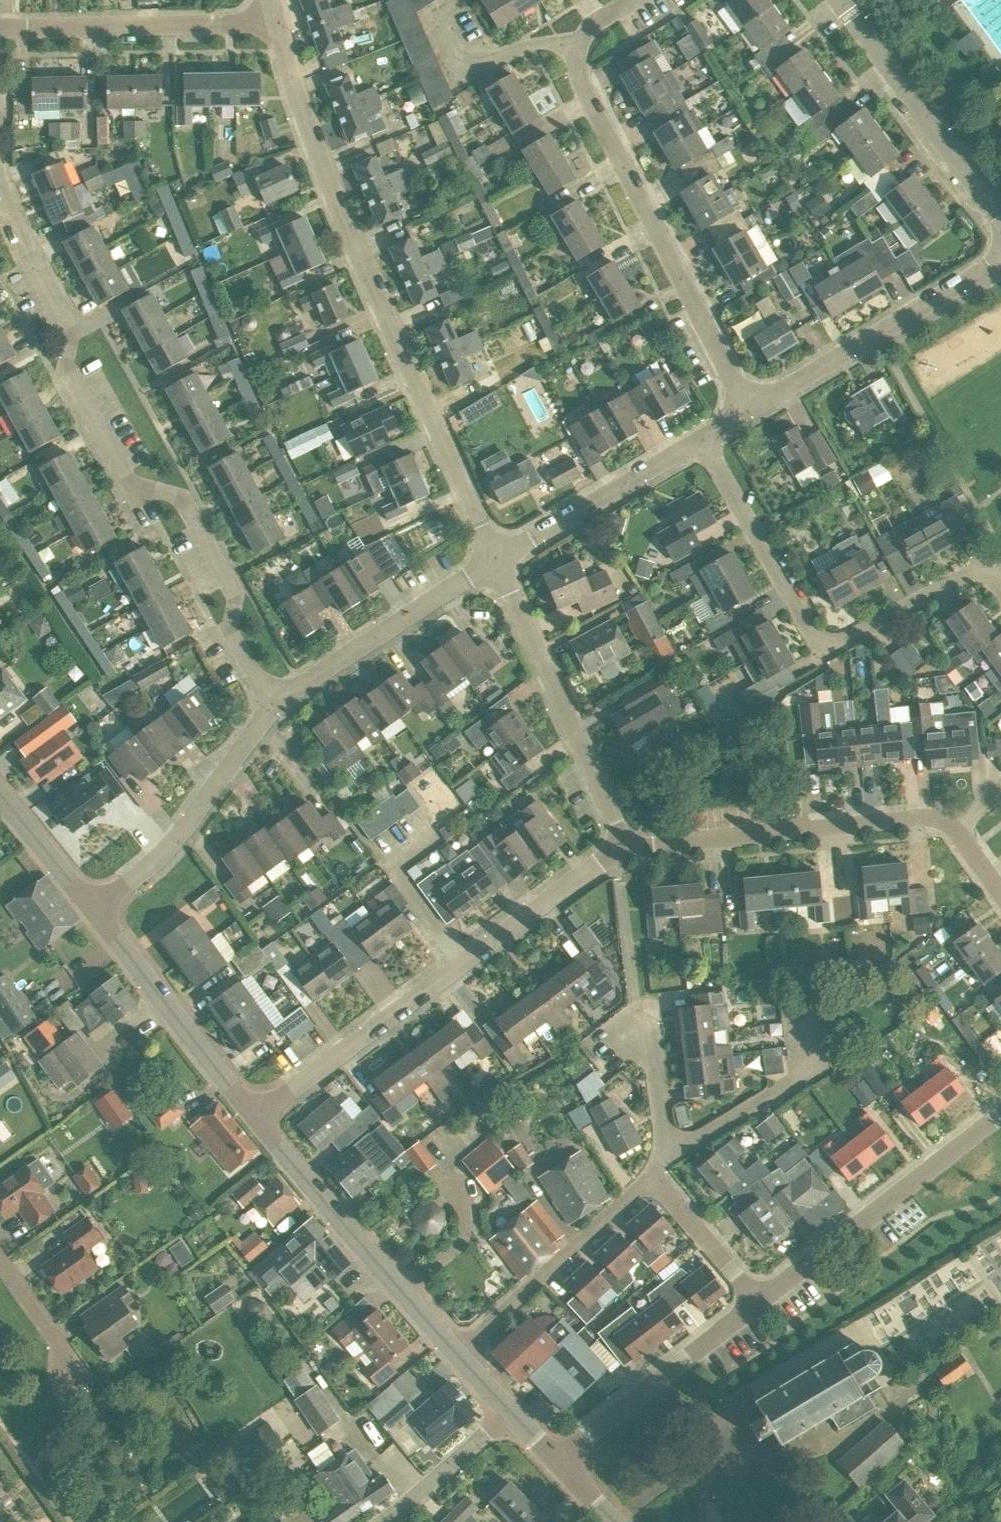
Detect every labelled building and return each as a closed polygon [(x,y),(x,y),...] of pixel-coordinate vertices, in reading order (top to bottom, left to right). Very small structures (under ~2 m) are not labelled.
[(353,13),(350,3),(331,10),(327,0),(302,0),(311,27),(353,13)] [(386,3),(394,22),(411,14),(410,11),(411,10),(412,9),(406,0),(391,0),(386,3)] [(420,0),(406,0),(412,9),(422,3),(420,0)] [(511,0),(487,0),(482,3),(499,29),(520,15),(511,0)] [(542,2),(541,0),(511,0),(520,15),(542,2)] [(772,7),(767,0),(733,0),(727,4),(744,27),(772,7)] [(762,67),(785,50),(777,40),(790,31),(772,7),(744,27),(761,50),(754,56),(762,67)] [(353,13),(311,27),(322,57),(345,50),(338,29),(356,22),(353,13)] [(411,14),(394,22),(398,33),(416,25),(411,14)] [(700,50),(712,42),(696,19),(684,27),(700,50)] [(403,43),(425,34),(421,23),(416,25),(398,33),(403,43)] [(408,54),(430,44),(425,34),(403,43),(408,54)] [(662,53),(654,40),(648,44),(650,46),(620,64),(626,74),(622,77),(632,94),(663,77),(662,76),(652,59),(662,53)] [(412,64),(434,55),(430,44),(408,54),(412,64)] [(794,95),(822,74),(804,51),(792,60),(785,50),(762,67),(760,69),(765,77),(768,75),(769,77),(777,71),(794,95)] [(417,75),(439,65),(434,55),(412,64),(417,75)] [(421,85),(443,76),(439,65),(417,75),(421,85)] [(685,101),(679,91),(681,89),(671,71),(662,76),(663,77),(632,94),(643,112),(655,105),(661,116),(685,101)] [(500,113),(527,97),(514,74),(486,91),(500,113)] [(831,117),(833,116),(826,107),(839,97),(822,74),(794,95),(812,118),(804,123),(812,134),(832,118),(831,117)] [(234,76),(234,107),(259,106),(259,75),(234,76)] [(338,113),(378,96),(374,86),(356,94),(347,75),(325,84),(338,113)] [(192,108),(209,107),(209,76),(183,77),(184,106),(177,106),(177,126),(192,125),(192,108)] [(209,107),(234,107),(234,76),(209,76),(209,107)] [(426,96),(448,86),(443,76),(421,85),(426,96)] [(134,78),(135,109),(162,108),(161,77),(134,78)] [(107,109),(135,109),(134,78),(107,78),(107,109)] [(33,111),(60,111),(59,79),(32,80),(33,111)] [(59,79),(60,111),(87,110),(86,79),(59,79)] [(448,86),(426,96),(432,109),(453,97),(448,86)] [(709,97),(704,89),(685,101),(661,116),(667,126),(655,133),(666,151),(697,133),(704,129),(693,111),(692,112),(693,107),(697,104),(697,105),(709,97)] [(378,96),(338,113),(350,143),(373,133),(364,113),(382,105),(378,96)] [(527,97),(500,113),(513,135),(540,119),(527,97)] [(461,106),(452,110),(461,131),(470,127),(461,106)] [(819,143),(831,135),(839,145),(844,141),(854,154),(881,133),(864,110),(851,120),(843,109),(833,116),(831,117),(832,118),(812,134),(819,143)] [(402,137),(426,126),(419,112),(395,123),(402,137)] [(451,146),(460,142),(446,114),(438,118),(451,146)] [(97,144),(108,144),(107,117),(96,117),(97,144)] [(274,119),(259,123),(264,140),(279,136),(274,119)] [(124,140),(135,140),(135,122),(123,122),(124,140)] [(135,122),(135,140),(146,140),(146,122),(135,122)] [(49,142),(60,141),(60,123),(49,124),(49,142)] [(60,123),(60,141),(71,141),(70,123),(60,123)] [(706,149),(697,133),(666,151),(676,169),(687,162),(693,172),(715,159),(716,158),(734,148),(728,137),(706,149)] [(881,133),(854,154),(871,177),(899,157),(881,133)] [(536,173),(563,157),(550,135),(523,151),(536,173)] [(426,166),(453,154),(447,141),(420,154),(426,166)] [(465,173),(478,166),(472,155),(468,158),(460,142),(451,146),(465,173)] [(563,157),(536,173),(550,195),(576,179),(563,157)] [(366,196),(406,178),(402,169),(384,177),(375,158),(353,167),(366,196)] [(723,169),(716,158),(715,159),(693,172),(700,183),(681,194),(692,212),(721,195),(723,193),(712,175),(723,169)] [(101,174),(85,182),(89,192),(105,185),(107,190),(141,175),(135,160),(101,174)] [(215,183),(233,175),(227,160),(209,168),(215,183)] [(43,199),(72,187),(61,162),(32,174),(43,199)] [(773,163),(765,168),(770,177),(778,172),(773,163)] [(85,182),(101,174),(97,164),(80,171),(85,182)] [(261,178),(256,166),(232,176),(241,197),(260,189),(267,205),(297,191),(286,166),(261,178)] [(478,200),(487,195),(479,178),(483,176),(478,166),(465,173),(478,200)] [(903,221),(931,200),(914,177),(886,198),(903,221)] [(406,178),(366,196),(379,225),(401,216),(392,195),(410,187),(406,178)] [(166,213),(176,208),(167,186),(156,190),(166,213)] [(82,210),(72,187),(43,199),(54,225),(67,219),(72,230),(97,220),(91,206),(82,210)] [(741,206),(731,189),(723,193),(721,195),(692,212),(702,229),(714,223),(720,233),(741,220),(743,219),(737,209),(741,206)] [(487,195),(478,200),(492,227),(501,223),(487,195)] [(931,200),(903,221),(920,244),(949,223),(931,200)] [(565,239),(591,223),(577,201),(551,217),(565,239)] [(228,232),(242,226),(234,205),(219,211),(228,232)] [(175,235),(185,231),(176,208),(166,213),(175,235)] [(275,212),(253,223),(262,244),(281,236),(288,252),(315,240),(305,217),(282,227),(275,212)] [(749,229),(743,219),(741,220),(720,233),(726,243),(715,250),(725,267),(756,250),(745,232),(749,229)] [(591,223),(565,239),(578,261),(604,246),(591,223)] [(75,264),(104,247),(93,226),(63,242),(75,264)] [(471,234),(475,244),(495,236),(491,226),(471,234)] [(512,268),(520,263),(504,230),(496,235),(512,268)] [(185,231),(175,235),(184,258),(195,254),(185,231)] [(447,258),(476,246),(475,244),(471,234),(470,232),(454,239),(456,243),(443,248),(447,258)] [(48,243),(54,254),(66,248),(60,237),(48,243)] [(402,277),(442,259),(438,250),(420,258),(411,238),(389,248),(402,277)] [(875,274),(886,268),(872,243),(868,238),(857,244),(865,258),(841,273),(858,303),(883,288),(875,274)] [(881,238),(872,243),(886,268),(896,262),(894,259),(881,238)] [(315,240),(288,252),(295,267),(276,275),(282,289),(306,278),(303,273),(325,263),(315,240)] [(87,285),(116,269),(104,247),(75,264),(87,285)] [(756,250),(725,267),(736,286),(748,279),(754,288),(776,275),(769,264),(766,266),(756,250)] [(909,250),(894,259),(896,262),(906,279),(921,270),(909,250)] [(442,259),(402,277),(416,306),(438,297),(429,277),(446,269),(442,259)] [(551,261),(533,272),(545,292),(563,280),(551,261)] [(520,263),(512,268),(528,300),(537,296),(520,263)] [(601,301),(628,285),(615,263),(588,279),(601,301)] [(199,294),(210,290),(201,267),(190,271),(199,294)] [(116,269),(87,285),(99,307),(128,290),(116,269)] [(787,302),(801,294),(787,271),(786,270),(779,274),(773,278),(787,302)] [(834,318),(858,303),(841,273),(816,288),(811,279),(799,286),(814,311),(826,304),(834,318)] [(349,317),(335,284),(313,294),(312,293),(298,299),(304,313),(318,306),(327,327),(349,317)] [(628,285),(601,301),(614,322),(640,307),(628,285)] [(208,317),(219,312),(210,290),(199,294),(208,317)] [(784,320),(768,295),(755,304),(770,329),(754,338),(768,362),(799,343),(784,320)] [(135,333),(164,317),(152,296),(123,312),(135,333)] [(544,332),(553,327),(541,305),(532,309),(544,332)] [(219,312),(208,317),(218,339),(229,335),(219,312)] [(146,354),(176,338),(164,317),(135,333),(146,354)] [(439,359),(479,341),(475,331),(457,339),(448,319),(425,329),(439,359)] [(553,327),(544,332),(555,354),(564,350),(553,327)] [(590,346),(608,336),(603,327),(585,337),(590,346)] [(0,336),(0,365),(15,357),(3,334),(0,336)] [(286,356),(308,346),(303,334),(280,344),(286,356)] [(176,338),(146,354),(158,375),(187,359),(176,338)] [(339,373),(368,360),(359,340),(335,351),(332,344),(309,355),(316,368),(333,360),(339,373)] [(479,341),(439,359),(452,388),(475,378),(466,358),(484,350),(479,341)] [(236,383),(247,378),(239,358),(224,364),(220,370),(225,382),(234,378),(236,383)] [(368,360),(339,373),(345,386),(327,394),(333,408),(356,398),(353,390),(377,380),(368,360)] [(535,366),(519,376),(544,382),(535,366)] [(677,391),(666,372),(628,394),(642,417),(651,411),(657,423),(692,402),(683,387),(677,391)] [(36,394),(23,373),(0,386),(0,397),(7,410),(36,394)] [(178,412),(207,396),(195,375),(166,391),(178,412)] [(292,395),(313,385),(309,376),(288,385),(292,395)] [(887,376),(875,384),(883,397),(895,389),(887,376)] [(244,403),(255,398),(247,378),(236,383),(244,403)] [(880,399),(871,384),(847,399),(850,404),(848,406),(847,408),(846,412),(845,416),(846,419),(847,422),(850,424),(853,426),(857,427),(863,436),(869,433),(872,431),(873,428),(874,425),(889,417),(892,422),(903,415),(890,393),(880,399)] [(19,432),(48,416),(36,394),(7,410),(19,432)] [(631,423),(642,417),(628,394),(599,411),(619,445),(638,434),(631,423)] [(189,433),(218,417),(207,396),(178,412),(189,433)] [(255,398),(244,403),(252,423),(264,418),(255,398)] [(361,417),(340,427),(356,459),(371,452),(393,442),(388,432),(399,427),(389,405),(361,417)] [(601,456),(619,445),(599,411),(571,428),(585,451),(595,445),(601,456)] [(48,416),(19,432),(31,453),(60,437),(48,416)] [(218,417),(189,433),(201,454),(230,438),(218,417)] [(818,472),(834,462),(817,434),(805,441),(798,428),(774,442),(795,476),(813,465),(818,472)] [(313,429),(284,443),(292,459),(321,445),(313,429)] [(280,450),(271,433),(263,438),(271,454),(280,450)] [(284,477),(292,473),(280,450),(271,454),(284,477)] [(52,490),(80,474),(69,453),(40,469),(52,490)] [(221,491),(249,475),(238,454),(209,469),(221,491)] [(391,488),(420,475),(411,455),(386,467),(383,460),(363,469),(370,482),(385,475),(391,488)] [(557,491),(582,477),(571,456),(546,470),(557,491)] [(501,505),(543,484),(531,460),(489,481),(501,505)] [(338,485),(360,475),(353,461),(332,472),(338,485)] [(874,467),(881,486),(897,480),(890,461),(874,467)] [(296,500),(305,496),(292,473),(284,477),(296,500)] [(65,510),(92,495),(80,474),(52,490),(63,511),(65,510)] [(864,474),(853,480),(861,495),(872,489),(864,474)] [(233,512),(261,496),(249,475),(221,491),(233,512)] [(420,475),(391,488),(396,500),(381,508),(387,522),(408,512),(405,506),(429,495),(420,475)] [(0,485),(13,507),(26,500),(13,477),(0,485)] [(13,512),(9,506),(7,508),(6,507),(10,504),(0,490),(0,515),(2,519),(10,514),(13,512)] [(78,531),(104,516),(92,495),(65,510),(63,511),(75,532),(78,531)] [(714,522),(698,495),(686,502),(684,499),(668,508),(678,526),(661,536),(657,541),(661,547),(667,546),(676,561),(700,547),(693,534),(714,522)] [(245,533),(273,518),(261,496),(233,512),(245,533)] [(305,496),(296,500),(309,524),(317,520),(305,496)] [(970,520),(957,496),(915,519),(935,555),(955,543),(949,531),(970,520)] [(835,503),(820,507),(824,517),(838,513),(835,503)] [(16,539),(24,533),(11,514),(14,513),(13,512),(10,514),(2,519),(16,539)] [(78,531),(75,532),(87,553),(116,537),(104,516),(78,531)] [(273,518),(245,533),(256,555),(285,539),(273,518)] [(365,545),(387,536),(379,519),(357,529),(365,545)] [(914,566),(935,555),(915,519),(881,538),(894,561),(908,554),(914,566)] [(29,558),(37,553),(24,533),(16,539),(29,558)] [(878,554),(867,533),(857,539),(855,535),(832,547),(840,565),(842,564),(860,596),(883,583),(869,559),(878,554)] [(126,585),(155,569),(143,548),(114,564),(126,585)] [(0,555),(0,565),(11,557),(7,550),(0,555)] [(339,569),(360,602),(379,590),(372,579),(381,573),(367,551),(339,569)] [(713,592),(744,575),(732,554),(718,563),(711,551),(670,574),(675,584),(690,576),(701,597),(712,591),(713,592)] [(37,553),(29,558),(43,579),(51,574),(37,553)] [(585,582),(577,563),(545,577),(560,610),(585,598),(591,612),(617,600),(605,573),(585,582)] [(837,608),(860,596),(842,564),(840,565),(819,576),(837,608)] [(138,606),(167,590),(155,569),(126,585),(138,606)] [(342,614),(360,602),(339,569),(312,586),(326,609),(335,603),(342,614)] [(744,575),(713,592),(724,612),(755,595),(744,575)] [(72,589),(77,604),(91,599),(86,585),(72,589)] [(316,615),(326,609),(312,586),(283,605),(305,638),(323,626),(316,615)] [(150,628),(178,612),(167,590),(138,606),(150,628)] [(68,618),(77,613),(62,591),(54,597),(68,618)] [(960,638),(985,619),(972,602),(947,621),(944,617),(934,624),(940,632),(950,625),(960,638)] [(665,636),(651,610),(627,623),(640,649),(665,636)] [(178,612),(150,628),(155,638),(148,642),(152,649),(160,645),(162,649),(190,633),(178,612)] [(82,638),(90,633),(77,613),(68,618),(82,638)] [(998,637),(985,619),(960,638),(967,649),(957,657),(963,664),(971,657),(972,656),(998,637)] [(618,670),(613,661),(630,652),(613,621),(571,644),(588,675),(599,669),(604,678),(609,679),(617,674),(618,670)] [(743,666),(783,643),(772,622),(748,636),(741,624),(713,639),(719,651),(731,644),(743,666)] [(692,628),(680,633),(685,648),(698,644),(692,628)] [(95,658),(103,653),(90,633),(82,638),(95,658)] [(444,649),(465,678),(485,663),(491,671),(502,663),(488,643),(477,651),(465,634),(444,649)] [(1000,662),(1000,634),(998,637),(972,656),(971,657),(977,664),(988,655),(996,666),(1000,662)] [(900,649),(900,650),(913,668),(923,660),(909,642),(900,649)] [(783,643),(743,666),(754,686),(741,693),(746,703),(777,686),(771,676),(766,679),(765,678),(794,662),(783,643)] [(117,646),(105,652),(112,664),(123,658),(117,646)] [(450,698),(470,684),(465,678),(444,649),(423,664),(436,681),(426,687),(426,688),(438,704),(437,704),(440,708),(451,700),(450,698)] [(900,650),(891,656),(907,678),(916,671),(913,668),(900,650)] [(95,658),(108,677),(116,672),(103,653),(95,658)] [(141,690),(170,673),(162,659),(133,676),(141,690)] [(951,671),(962,688),(972,682),(962,664),(951,671)] [(26,700),(2,668),(0,670),(0,719),(26,700)] [(831,687),(829,670),(815,678),(817,692),(832,690),(831,687)] [(426,688),(426,687),(423,683),(413,690),(401,675),(381,690),(402,718),(413,709),(416,715),(422,710),(425,714),(437,704),(438,704),(426,688)] [(629,745),(670,721),(655,695),(664,689),(657,677),(633,691),(639,702),(612,717),(629,745)] [(1000,689),(1000,677),(992,683),(998,691),(1000,689)] [(46,716),(60,705),(47,687),(32,698),(46,716)] [(161,717),(177,738),(186,731),(194,742),(211,729),(206,722),(218,713),(198,688),(187,697),(161,717)] [(877,726),(881,762),(902,760),(901,745),(913,743),(912,737),(911,723),(909,723),(899,724),(891,725),(887,689),(873,690),(877,726)] [(106,690),(93,695),(105,725),(119,719),(106,690)] [(360,705),(378,729),(381,733),(402,718),(381,690),(360,705)] [(75,705),(83,721),(97,714),(90,699),(75,705)] [(378,729),(360,705),(357,701),(336,716),(357,744),(367,737),(373,745),(383,738),(377,730),(378,729)] [(860,764),(857,728),(846,729),(843,701),(833,703),(836,730),(837,730),(840,766),(860,764)] [(950,768),(945,732),(943,715),(928,716),(927,703),(907,705),(909,723),(911,723),(912,737),(924,735),(928,770),(950,768)] [(815,732),(823,732),(820,704),(801,706),(804,734),(816,733),(815,732)] [(717,705),(706,711),(715,728),(727,722),(717,705)] [(501,753),(530,731),(516,711),(497,726),(488,714),(465,732),(478,749),(491,739),(501,753)] [(52,715),(14,743),(25,757),(20,761),(37,785),(48,777),(50,780),(72,764),(82,756),(79,752),(64,732),(52,715)] [(338,758),(357,744),(336,716),(316,730),(329,747),(319,754),(333,774),(343,766),(338,758)] [(168,745),(177,738),(161,717),(135,736),(159,768),(176,755),(168,745)] [(860,764),(881,762),(877,726),(857,728),(860,764)] [(945,732),(950,768),(972,765),(968,729),(945,732)] [(819,768),(840,766),(837,730),(836,730),(823,732),(815,732),(816,733),(819,768)] [(501,753),(514,771),(501,780),(508,790),(532,772),(526,764),(544,750),(530,731),(501,753)] [(142,781),(159,768),(135,736),(109,757),(125,778),(134,771),(142,781)] [(451,753),(461,745),(455,736),(444,745),(451,753)] [(413,761),(405,767),(413,779),(421,773),(413,761)] [(72,789),(48,807),(62,826),(65,823),(73,833),(99,813),(96,809),(101,805),(102,807),(107,803),(108,805),(125,792),(106,767),(100,772),(88,781),(86,778),(72,789)] [(413,779),(405,767),(397,773),(405,785),(413,779)] [(473,804),(488,789),(475,776),(460,791),(473,804)] [(352,794),(343,781),(333,788),(343,801),(352,794)] [(396,797),(407,814),(407,813),(409,816),(420,807),(407,789),(396,797)] [(407,814),(396,797),(395,797),(391,793),(380,801),(395,822),(407,814)] [(384,831),(395,822),(380,801),(375,804),(378,809),(371,814),(384,831)] [(538,862),(567,841),(539,802),(523,814),(530,824),(517,833),(518,834),(538,862)] [(289,819),(310,848),(330,834),(335,841),(346,832),(332,813),(322,821),(310,804),(289,819)] [(489,820),(497,821),(502,817),(495,807),(485,814),(489,820)] [(371,841),(384,831),(371,814),(359,824),(371,841)] [(456,816),(437,830),(447,843),(466,828),(456,816)] [(289,864),(310,848),(289,819),(268,834),(286,859),(286,860),(289,864)] [(268,834),(265,830),(245,845),(267,874),(286,860),(286,859),(268,834)] [(496,830),(480,842),(510,883),(538,862),(518,834),(517,833),(505,842),(503,839),(496,830)] [(458,877),(479,905),(498,891),(486,873),(494,866),(479,845),(478,846),(472,838),(463,845),(468,851),(449,865),(458,877)] [(365,850),(357,839),(350,844),(358,855),(365,850)] [(247,888),(267,874),(245,845),(225,860),(237,876),(227,884),(241,903),(252,895),(247,888)] [(422,874),(416,865),(407,871),(414,880),(422,874)] [(479,905),(458,877),(457,877),(448,865),(437,874),(436,873),(419,885),(436,909),(446,902),(459,919),(479,905)] [(905,865),(883,867),(883,869),(887,899),(901,898),(903,915),(917,914),(929,912),(927,887),(907,889),(905,865)] [(864,894),(845,896),(847,921),(874,918),(872,901),(887,899),(883,869),(883,867),(861,869),(864,894)] [(842,920),(840,901),(821,903),(818,874),(793,876),(794,878),(796,906),(813,905),(815,923),(842,920)] [(40,950),(79,920),(46,876),(7,906),(40,950)] [(794,878),(793,876),(767,879),(770,909),(778,908),(796,906),(794,878)] [(745,910),(738,911),(740,930),(754,929),(753,910),(770,909),(767,879),(743,881),(745,910)] [(371,915),(393,944),(412,930),(398,912),(409,905),(394,884),(383,891),(390,901),(371,915)] [(216,886),(192,903),(200,914),(224,896),(216,886)] [(310,892),(319,904),(327,899),(318,886),(310,892)] [(675,888),(679,917),(695,916),(696,934),(712,933),(710,908),(702,908),(700,886),(675,888)] [(661,919),(679,917),(675,888),(651,890),(653,914),(647,915),(650,939),(663,938),(661,919)] [(311,910),(319,904),(310,892),(302,898),(311,910)] [(282,922),(294,911),(283,897),(270,908),(282,922)] [(324,934),(334,926),(321,908),(309,916),(323,934),(324,934)] [(393,944),(371,915),(360,924),(352,913),(334,926),(350,948),(360,940),(373,958),(393,944)] [(960,914),(951,921),(957,930),(967,923),(960,914)] [(179,963),(210,940),(193,917),(162,940),(179,963)] [(968,964),(994,945),(979,925),(953,943),(968,964)] [(340,955),(350,948),(334,926),(324,934),(331,944),(313,958),(334,987),(353,973),(340,955)] [(221,933),(210,940),(179,963),(195,986),(232,959),(237,955),(236,954),(221,933)] [(237,955),(232,959),(238,969),(262,951),(255,941),(236,954),(237,955)] [(968,964),(983,984),(1000,971),(1000,955),(994,945),(968,964)] [(262,951),(238,969),(246,979),(270,962),(269,960),(262,951)] [(334,987),(313,958),(293,972),(284,959),(283,959),(279,953),(269,960),(270,962),(291,990),(301,983),(314,1001),(334,987)] [(557,976),(576,1001),(586,994),(594,1006),(604,999),(615,991),(597,966),(587,974),(578,961),(557,976)] [(803,965),(783,968),(785,983),(805,980),(803,965)] [(930,991),(938,985),(923,965),(915,971),(930,991)] [(927,991),(913,973),(904,979),(919,998),(927,991)] [(562,1011),(576,1001),(557,976),(537,991),(570,1035),(577,1030),(562,1011)] [(112,1024),(137,1006),(114,977),(90,996),(91,996),(74,1009),(91,1032),(108,1019),(112,1024)] [(226,1027),(257,1005),(240,982),(209,1004),(226,1027)] [(11,1035),(37,1018),(14,984),(0,993),(0,1018),(11,1035)] [(938,985),(930,991),(945,1011),(953,1005),(938,985)] [(563,1040),(570,1035),(537,991),(516,1006),(535,1031),(549,1021),(558,1033),(563,1040)] [(682,1035),(712,1031),(711,1018),(726,1016),(725,1006),(724,993),(692,997),(694,1009),(679,1010),(682,1035)] [(257,1005),(226,1027),(242,1050),(273,1028),(257,1005)] [(285,1034),(309,1017),(300,1006),(278,1024),(285,1034)] [(515,1045),(535,1031),(516,1006),(496,1021),(505,1034),(495,1041),(513,1066),(524,1058),(515,1045)] [(969,1043),(976,1038),(965,1023),(971,1018),(965,1010),(951,1020),(969,1043)] [(435,1035),(454,1060),(473,1046),(482,1058),(493,1051),(474,1025),(464,1032),(456,1021),(435,1035)] [(766,1026),(751,1028),(754,1042),(768,1040),(766,1026)] [(685,1061),(716,1057),(732,1055),(731,1047),(715,1049),(712,1031),(682,1035),(685,1061)] [(77,1084),(102,1065),(77,1033),(40,1061),(59,1086),(71,1077),(77,1084)] [(440,1070),(454,1060),(435,1035),(415,1050),(442,1087),(449,1082),(440,1070)] [(976,1038),(969,1043),(986,1067),(994,1061),(976,1038)] [(989,1048),(1000,1063),(1000,1038),(989,1048)] [(762,1050),(763,1060),(782,1057),(780,1047),(762,1050)] [(436,1092),(442,1087),(415,1050),(394,1065),(413,1091),(428,1080),(436,1092)] [(736,1092),(735,1080),(732,1055),(716,1057),(685,1061),(688,1086),(704,1084),(705,1096),(736,1092)] [(923,1087),(939,1109),(963,1090),(947,1068),(938,1057),(928,1064),(937,1076),(923,1087)] [(878,1098),(890,1089),(868,1060),(856,1069),(878,1098)] [(0,1066),(0,1083),(3,1087),(16,1078),(5,1062),(0,1066)] [(394,1104),(413,1091),(394,1065),(374,1080),(383,1093),(374,1100),(392,1124),(403,1117),(394,1104)] [(596,1089),(602,1085),(595,1074),(577,1087),(587,1103),(599,1093),(596,1089)] [(864,1106),(876,1097),(864,1081),(852,1091),(864,1106)] [(939,1109),(923,1087),(911,1096),(902,1085),(893,1093),(918,1125),(939,1109)] [(114,1089),(94,1103),(104,1116),(123,1102),(114,1089)] [(161,1130),(184,1112),(171,1096),(148,1114),(161,1130)] [(370,1105),(352,1120),(333,1097),(299,1125),(319,1150),(345,1128),(354,1139),(380,1118),(370,1105)] [(622,1117),(611,1097),(590,1108),(601,1129),(616,1156),(641,1143),(626,1115),(622,1117)] [(219,1101),(190,1127),(230,1174),(259,1149),(219,1101)] [(577,1116),(588,1131),(597,1124),(586,1109),(577,1116)] [(852,1141),(867,1164),(892,1145),(867,1113),(858,1120),(866,1131),(852,1141)] [(767,1143),(784,1129),(773,1114),(755,1128),(767,1143)] [(353,1196),(405,1152),(381,1124),(329,1168),(343,1185),(343,1189),(346,1193),(350,1193),(353,1196)] [(489,1194),(517,1171),(489,1137),(461,1161),(489,1194)] [(698,1168),(720,1195),(748,1173),(738,1161),(727,1169),(722,1163),(742,1147),(734,1138),(698,1168)] [(867,1164),(852,1141),(840,1151),(831,1140),(822,1148),(831,1158),(847,1180),(867,1164)] [(422,1175),(436,1165),(419,1141),(405,1151),(422,1175)] [(519,1172),(534,1162),(521,1143),(507,1153),(519,1172)] [(777,1165),(779,1167),(748,1185),(730,1196),(735,1204),(732,1206),(749,1228),(749,1229),(750,1229),(763,1246),(784,1230),(783,1229),(793,1222),(793,1223),(811,1209),(815,1205),(827,1221),(847,1206),(834,1190),(830,1193),(803,1160),(809,1156),(801,1146),(777,1165)] [(569,1224),(609,1198),(579,1151),(539,1177),(569,1224)] [(85,1195),(101,1184),(88,1165),(72,1177),(85,1195)] [(40,1192),(43,1190),(26,1166),(0,1184),(0,1207),(7,1216),(19,1207),(32,1225),(53,1210),(40,1192)] [(146,1169),(133,1170),(134,1182),(147,1180),(146,1169)] [(299,1203),(277,1176),(263,1188),(254,1177),(232,1195),(242,1207),(251,1200),(273,1226),(299,1203)] [(514,1191),(499,1199),(508,1214),(535,1200),(523,1177),(510,1184),(514,1191)] [(521,1280),(557,1250),(552,1244),(563,1235),(536,1200),(491,1240),(521,1280)] [(424,1237),(437,1235),(446,1223),(443,1210),(433,1202),(420,1204),(411,1215),(413,1229),(424,1237)] [(641,1258),(640,1259),(647,1267),(664,1252),(659,1241),(672,1230),(650,1204),(627,1224),(639,1237),(629,1245),(638,1255),(641,1258)] [(61,1293),(97,1267),(87,1252),(104,1239),(87,1216),(62,1234),(71,1246),(42,1267),(61,1293)] [(295,1251),(322,1229),(313,1218),(294,1234),(254,1266),(271,1286),(285,1273),(282,1268),(298,1255),(295,1251)] [(285,1273),(271,1286),(277,1294),(290,1284),(291,1286),(303,1276),(315,1291),(331,1278),(332,1279),(351,1263),(322,1229),(295,1251),(298,1255),(282,1268),(285,1273)] [(269,1247),(256,1231),(241,1242),(235,1234),(230,1238),(249,1263),(269,1247)] [(638,1255),(629,1245),(618,1233),(595,1254),(607,1266),(598,1274),(610,1286),(609,1287),(617,1296),(634,1281),(633,1280),(627,1270),(640,1259),(641,1258),(638,1255)] [(188,1240),(175,1248),(187,1267),(200,1258),(188,1240)] [(669,1252),(654,1265),(662,1275),(678,1263),(669,1252)] [(610,1286),(598,1274),(587,1261),(565,1282),(576,1294),(566,1303),(586,1324),(603,1309),(602,1308),(597,1298),(609,1287),(610,1286)] [(664,1281),(681,1304),(691,1297),(701,1310),(725,1292),(704,1265),(690,1276),(681,1269),(681,1268),(664,1281)] [(672,1311),(681,1304),(664,1281),(647,1295),(651,1306),(639,1316),(638,1317),(659,1343),(682,1325),(672,1311)] [(108,1360),(127,1346),(120,1336),(138,1324),(125,1306),(134,1300),(123,1284),(97,1303),(105,1313),(85,1327),(108,1360)] [(215,1313),(235,1300),(223,1284),(204,1297),(215,1313)] [(339,1306),(332,1296),(324,1303),(332,1312),(339,1306)] [(222,1311),(239,1337),(251,1329),(234,1303),(222,1311)] [(638,1317),(639,1316),(631,1306),(597,1333),(618,1359),(628,1352),(635,1361),(659,1343),(638,1317)] [(364,1349),(392,1326),(377,1309),(358,1325),(351,1316),(348,1318),(347,1317),(331,1330),(345,1347),(356,1339),(364,1349)] [(546,1336),(530,1319),(493,1353),(519,1381),(528,1373),(562,1410),(606,1368),(561,1321),(546,1336)] [(392,1326),(364,1349),(373,1360),(363,1369),(378,1388),(397,1372),(389,1362),(408,1346),(392,1326)] [(858,1354),(852,1342),(836,1352),(835,1350),(749,1402),(753,1408),(757,1406),(763,1416),(749,1424),(758,1440),(772,1431),(778,1441),(774,1443),(779,1450),(832,1418),(839,1430),(876,1407),(868,1394),(879,1387),(873,1377),(876,1375),(878,1371),(880,1367),(880,1362),(878,1358),(876,1355),(873,1353),(870,1352),(865,1351),(860,1353),(858,1354)] [(945,1387),(971,1368),(960,1353),(934,1372),(945,1387)] [(459,1428),(476,1414),(449,1381),(432,1395),(433,1396),(407,1418),(415,1428),(409,1433),(422,1448),(428,1443),(433,1449),(459,1427),(459,1428)] [(317,1435),(341,1419),(317,1384),(294,1400),(317,1435)] [(404,1398),(380,1418),(389,1430),(413,1409),(404,1398)] [(286,1427),(277,1414),(238,1442),(235,1438),(222,1447),(216,1438),(173,1465),(180,1476),(219,1451),(248,1498),(256,1493),(253,1488),(274,1476),(263,1460),(284,1446),(299,1439),(289,1425),(286,1427)] [(860,1487),(907,1445),(885,1419),(837,1462),(860,1487)] [(321,1466),(339,1456),(330,1441),(313,1452),(321,1466)] [(331,1464),(363,1511),(394,1491),(383,1474),(374,1480),(353,1449),(331,1464)] [(207,1470),(221,1461),(217,1455),(203,1464),(207,1470)] [(363,1511),(331,1464),(310,1478),(327,1504),(317,1511),(324,1521),(347,1521),(363,1511)] [(932,1514),(904,1480),(887,1495),(900,1510),(886,1521),(922,1521),(932,1514)] [(544,1521),(545,1520),(509,1483),(490,1501),(510,1521),(545,1521),(544,1521)] [(220,1508),(211,1489),(166,1510),(172,1521),(191,1521),(220,1508)] [(439,1521),(465,1521),(480,1508),(467,1494),(439,1521)]
